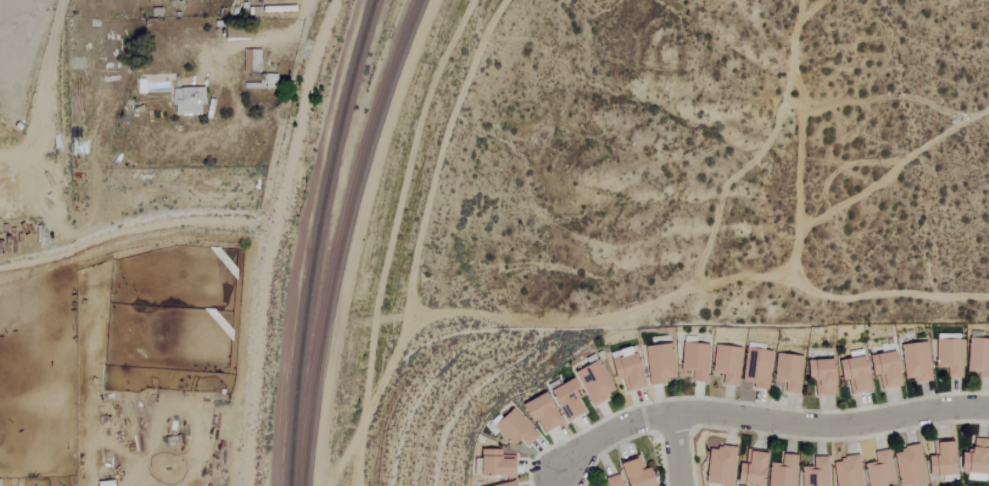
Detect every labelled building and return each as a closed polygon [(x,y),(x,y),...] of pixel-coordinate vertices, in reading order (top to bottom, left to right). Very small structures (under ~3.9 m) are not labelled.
[(262,73),(262,50),(244,50),(244,72),(262,73)] [(279,89),(279,74),(260,74),(260,84),(246,83),(246,89),(279,89)] [(203,115),(203,106),(207,106),(207,89),(175,88),(175,115),(203,115)] [(965,338),(964,376),(988,376),(988,339),(965,338)] [(961,340),(934,339),(933,366),(945,367),(945,377),(960,377),(961,340)] [(929,380),(926,343),(898,345),(902,382),(929,380)] [(673,381),(669,344),(643,347),(647,384),(673,381)] [(689,383),(705,383),(707,345),(679,344),(678,372),(690,372),(689,383)] [(720,385),(736,387),(740,348),(712,346),(710,372),(721,373),(720,385)] [(605,354),(613,380),(619,379),(623,392),(640,387),(628,347),(605,354)] [(771,351),(742,348),(738,382),(751,383),(750,390),(767,391),(771,351)] [(868,376),(877,376),(878,388),(896,386),(893,353),(866,355),(868,376)] [(782,393),(799,394),(801,356),(773,355),(772,382),(782,383),(782,393)] [(867,390),(859,357),(834,362),(839,382),(845,380),(848,394),(867,390)] [(607,400),(605,394),(611,391),(598,360),(573,371),(589,408),(607,400)] [(831,360),(803,361),(803,379),(813,379),(813,396),(832,395),(831,360)] [(544,391),(559,422),(577,413),(571,401),(578,398),(570,379),(544,391)] [(557,424),(540,393),(517,405),(527,424),(534,420),(541,433),(557,424)] [(517,440),(524,447),(536,436),(510,408),(491,426),(510,447),(517,440)] [(984,439),(968,439),(967,454),(956,454),(956,474),(964,474),(964,481),(983,481),(984,439)] [(924,457),(924,476),(950,477),(951,443),(930,442),(930,457),(924,457)] [(733,447),(718,447),(718,452),(704,452),(703,485),(723,485),(732,485),(733,447)] [(895,485),(908,485),(923,484),(918,447),(890,451),(895,485)] [(510,477),(510,458),(497,458),(497,451),(475,450),(475,476),(510,477)] [(762,453),(743,450),(741,464),(734,464),(732,484),(745,485),(758,485),(762,453)] [(872,463),(861,464),(864,485),(892,485),(887,450),(871,452),(872,463)] [(780,454),(779,466),(767,465),(766,485),(793,485),(795,455),(780,454)] [(856,456),(828,460),(832,485),(860,485),(856,456)] [(825,457),(810,457),(810,467),(798,467),(798,485),(826,485),(825,457)] [(646,468),(636,471),(632,458),(615,464),(618,474),(601,479),(603,485),(651,485),(646,468)]
